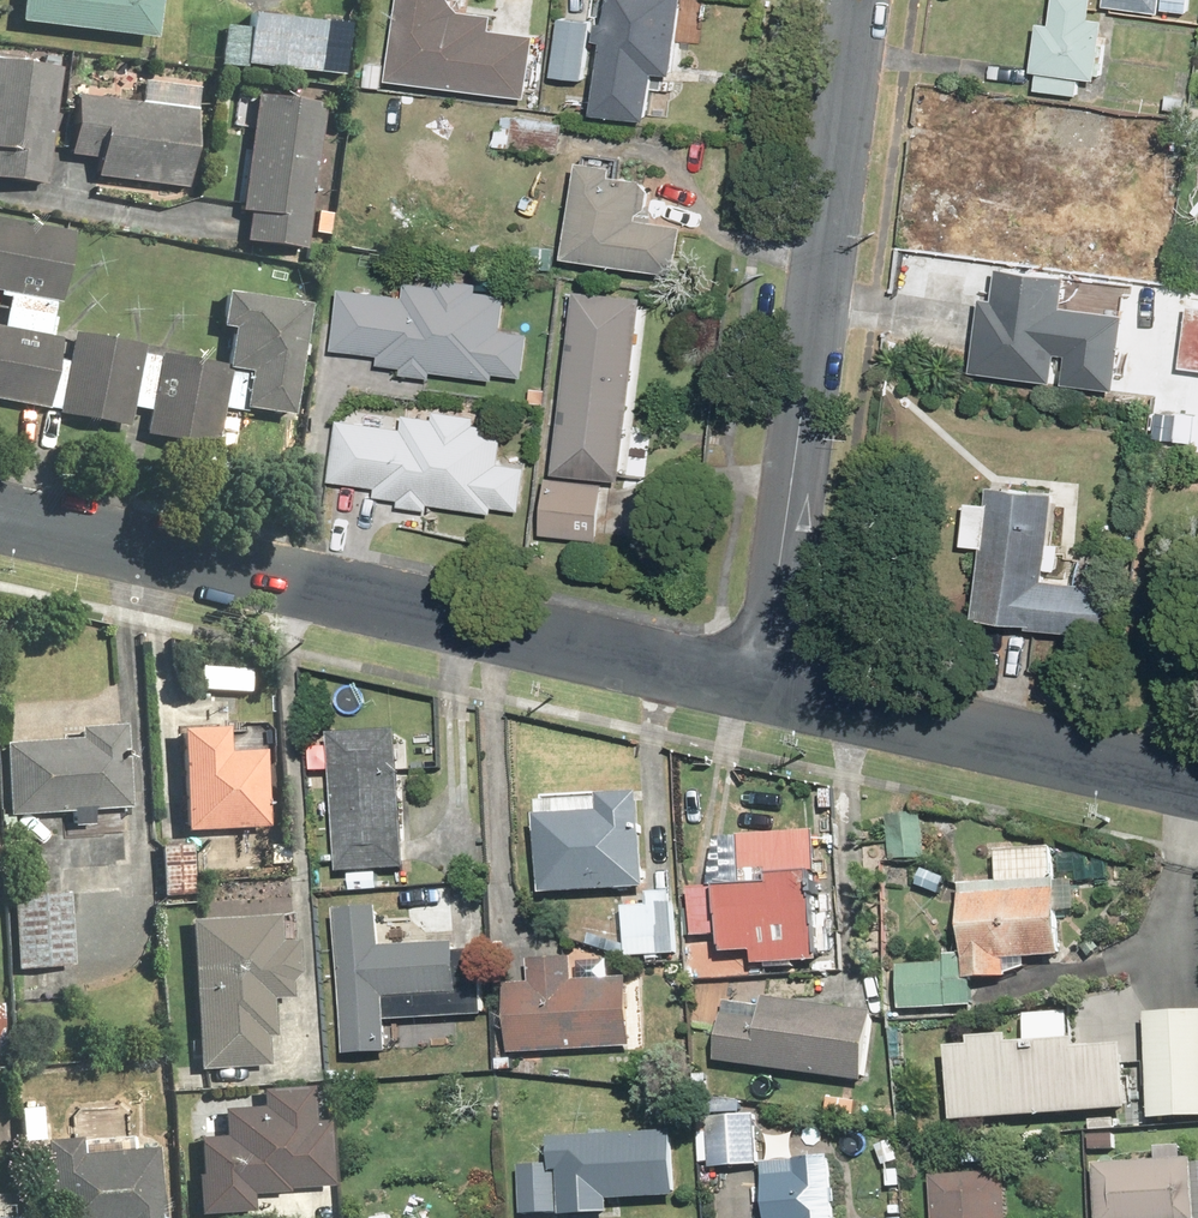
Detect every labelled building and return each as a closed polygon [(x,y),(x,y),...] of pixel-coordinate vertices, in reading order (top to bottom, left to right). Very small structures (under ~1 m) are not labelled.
[(9,27),(147,40),(150,0),(10,0),(9,27)] [(361,86),(382,89),(383,82),(524,99),(532,36),(489,31),(490,16),(461,13),(447,0),(391,0),(383,64),(364,62),(361,86)] [(599,23),(554,17),(546,81),(591,87),(587,117),(642,124),(649,75),(670,77),(680,0),(602,0),(599,23)] [(1033,75),(1032,94),(1078,96),(1079,78),(1103,79),(1106,23),(1089,22),(1090,0),(1047,0),(1045,25),(1033,24),(1031,48),(1028,47),(1027,74),(1033,75)] [(1100,6),(1188,15),(1190,0),(1100,0),(1100,6)] [(239,27),(217,25),(213,67),(342,77),(346,22),(240,13),(239,27)] [(40,67),(30,66),(31,60),(0,56),(0,183),(38,188),(57,60),(42,58),(40,67)] [(86,183),(186,190),(193,83),(136,78),(134,103),(65,98),(61,156),(88,158),(86,183)] [(245,96),(231,221),(239,222),(237,246),(300,253),(317,104),(245,96)] [(558,129),(492,124),(490,149),(556,155),(558,129)] [(670,279),(678,226),(640,220),(645,189),(635,180),(610,176),(611,165),(569,158),(554,262),(670,279)] [(231,413),(288,418),(303,302),(214,291),(209,329),(223,331),(218,365),(140,353),(141,346),(65,334),(61,362),(49,360),(69,230),(0,219),(0,292),(1,292),(0,298),(0,406),(124,425),(126,408),(142,410),(137,442),(209,453),(215,412),(221,413),(220,421),(230,422),(231,413)] [(986,287),(976,363),(1116,382),(1126,308),(1062,299),(1065,276),(1000,267),(997,289),(986,287)] [(500,333),(503,296),(476,293),(477,283),(402,276),(401,294),(334,288),(328,352),(375,356),(374,368),(399,370),(399,376),(429,379),(430,374),(469,377),(468,379),(491,381),(491,375),(517,377),(521,334),(500,333)] [(647,297),(566,289),(549,474),(631,481),(647,297)] [(1179,306),(1173,372),(1197,374),(1197,307),(1179,306)] [(519,512),(524,456),(500,454),(503,419),(429,412),(429,420),(332,411),(325,486),(371,490),(370,498),(395,500),(395,508),(490,516),(491,509),(519,512)] [(534,538),(597,544),(598,531),(635,534),(639,489),(539,480),(534,538)] [(979,488),(978,504),(959,502),(954,549),(972,551),(964,621),(1089,635),(1095,586),(1040,580),(1050,496),(979,488)] [(91,742),(22,743),(24,811),(140,809),(139,723),(91,724),(91,742)] [(238,753),(236,728),(186,731),(192,829),(280,824),(276,751),(238,753)] [(410,731),(343,732),(346,874),(413,873),(410,731)] [(638,891),(638,794),(532,795),(532,892),(638,891)] [(926,815),(886,812),(883,860),(923,862),(926,815)] [(201,893),(199,839),(164,840),(166,894),(201,893)] [(1052,848),(992,848),(993,884),(954,885),(955,962),(894,961),(893,1009),(968,1010),(968,981),(1021,980),(1020,959),(1054,959),(1052,848)] [(771,874),(771,881),(694,885),(696,930),(721,929),(722,952),(759,950),(760,966),(819,963),(814,872),(771,874)] [(73,888),(16,894),(26,991),(83,984),(73,888)] [(674,948),(672,890),(645,891),(645,907),(621,907),(622,949),(674,948)] [(484,980),(460,981),(459,945),(396,947),(395,907),(346,908),(348,1053),(398,1052),(397,1018),(484,1016),(484,980)] [(292,939),(291,915),(197,920),(205,1068),(274,1065),(273,1038),(280,1037),(279,1001),(304,1000),(300,939),(292,939)] [(570,978),(569,956),(524,959),(525,981),(500,982),(503,1055),(630,1049),(627,976),(570,978)] [(753,1020),(715,1015),(709,1062),(859,1081),(868,1010),(756,996),(753,1020)] [(0,1002),(0,1069),(13,1069),(11,1001),(0,1002)] [(1143,1012),(1144,1118),(1197,1118),(1197,1011),(1143,1012)] [(1072,1046),(1071,1038),(1025,1041),(1026,1056),(1013,1056),(1012,1045),(1006,1046),(1006,1037),(962,1040),(963,1049),(941,1050),(945,1120),(1124,1109),(1120,1043),(1072,1046)] [(322,1122),(322,1089),(266,1090),(266,1106),(225,1107),(225,1133),(202,1134),(203,1215),(258,1214),(258,1195),(296,1195),(295,1188),(340,1187),(339,1121),(322,1122)] [(49,1142),(47,1106),(27,1108),(30,1143),(49,1142)] [(755,1116),(699,1115),(698,1167),(754,1167),(755,1116)] [(50,1137),(50,1142),(57,1217),(172,1217),(165,1143),(154,1144),(153,1134),(90,1139),(89,1134),(50,1137)] [(515,1214),(556,1214),(556,1215),(607,1214),(607,1200),(670,1199),(669,1134),(545,1136),(546,1163),(514,1163),(515,1214)] [(1152,1161),(1088,1165),(1091,1217),(1197,1217),(1197,1159),(1180,1160),(1179,1147),(1151,1148),(1152,1161)] [(759,1217),(831,1217),(831,1157),(758,1158),(759,1217)] [(929,1217),(1007,1217),(1005,1174),(927,1176),(929,1217)] [(23,1215),(22,1202),(0,1204),(0,1217),(34,1217),(33,1214),(23,1215)]
